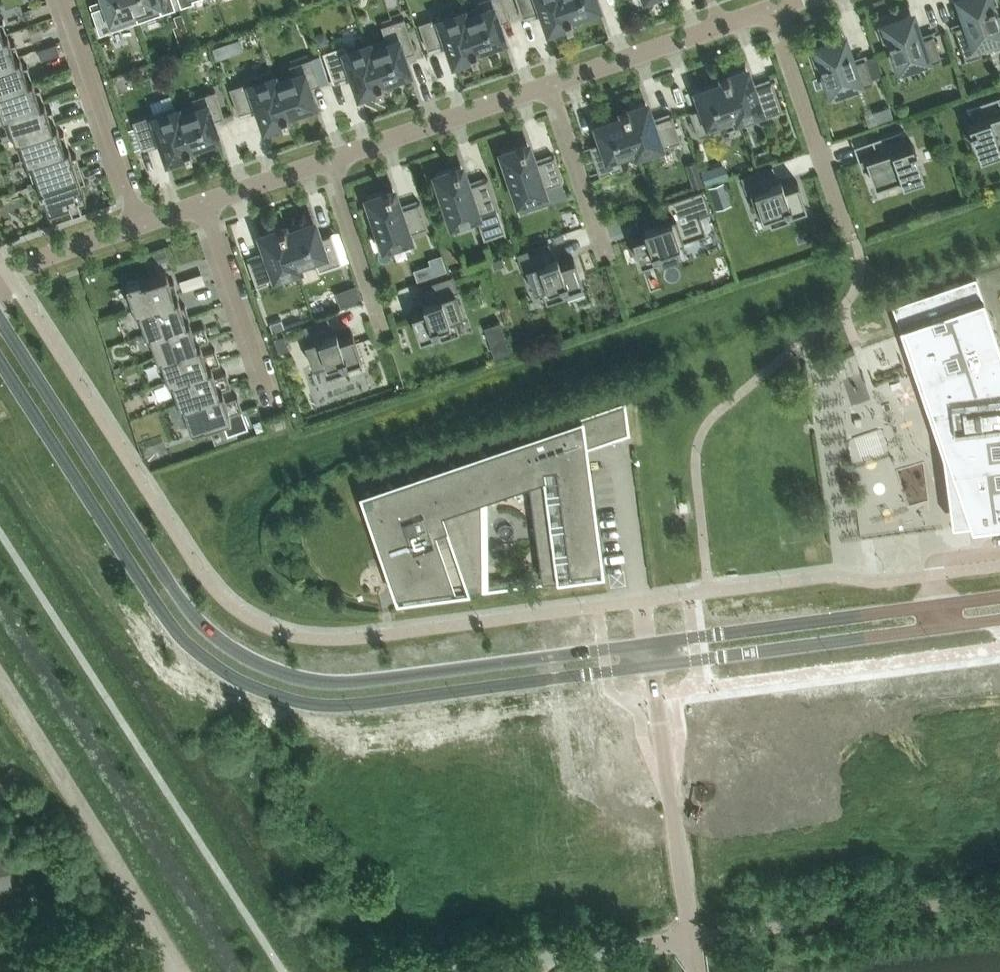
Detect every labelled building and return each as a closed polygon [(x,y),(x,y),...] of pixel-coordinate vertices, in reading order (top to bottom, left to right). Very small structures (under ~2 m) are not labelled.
[(99,33),(137,21),(130,0),(103,0),(104,4),(91,9),(99,33)] [(175,8),(172,0),(130,0),(137,21),(138,20),(136,16),(159,8),(161,13),(175,8)] [(503,0),(478,0),(480,6),(462,12),(475,48),(502,38),(497,22),(508,18),(509,19),(510,19),(503,0)] [(522,17),(523,16),(542,9),(548,28),(566,22),(566,23),(572,21),(570,15),(564,0),(516,0),(522,17)] [(570,15),(597,6),(595,0),(564,0),(570,15)] [(997,0),(962,0),(969,22),(954,27),(965,59),(981,53),(977,41),(999,33),(999,27),(993,6),(993,5),(992,2),(996,1),(998,8),(999,8),(997,0)] [(471,54),(472,55),(477,53),(475,48),(462,12),(441,19),(439,15),(418,23),(427,49),(428,48),(447,41),(454,61),(471,54)] [(877,24),(885,47),(886,46),(884,39),(887,38),(888,41),(889,41),(898,68),(922,60),(924,64),(941,59),(933,34),(917,40),(908,13),(877,24)] [(415,51),(404,17),(381,25),(385,38),(368,44),(380,80),(408,70),(402,55),(414,51),(415,51)] [(0,35),(0,62),(20,55),(19,54),(15,42),(11,43),(7,33),(0,35)] [(321,34),(315,36),(318,47),(329,43),(327,38),(321,34)] [(808,47),(817,70),(818,70),(816,63),(819,62),(820,65),(821,65),(830,92),(855,83),(856,88),(873,82),(865,58),(849,63),(840,36),(808,47)] [(212,46),(216,58),(227,54),(223,42),(212,46)] [(56,43),(38,49),(41,59),(60,52),(56,43)] [(359,93),(377,87),(377,88),(382,86),(380,80),(368,44),(346,51),(344,44),(323,51),(333,81),(334,81),(334,80),(352,74),(359,93)] [(319,54),(312,57),(321,83),(328,81),(319,54)] [(20,55),(0,62),(0,89),(32,78),(31,77),(27,64),(23,66),(20,55)] [(273,76),(286,112),(313,103),(308,87),(319,83),(320,84),(321,83),(312,57),(289,65),(292,76),(275,81),(274,76),(273,76)] [(746,68),(728,75),(728,74),(722,76),(724,82),(737,117),(758,110),(761,117),(782,110),(772,80),(771,80),(771,81),(752,87),(746,68)] [(288,118),(286,112),(273,76),(251,84),(250,80),(229,87),(238,114),(239,113),(258,106),(264,125),(282,119),(282,120),(288,118)] [(44,100),(44,99),(43,99),(39,87),(36,88),(32,78),(0,89),(0,108),(2,115),(44,100)] [(691,111),(690,110),(689,110),(698,137),(721,129),(719,123),(737,117),(724,82),(697,91),(702,107),(691,111)] [(176,109),(189,145),(216,136),(211,120),(222,116),(223,117),(224,116),(215,90),(192,98),(194,103),(176,109)] [(998,142),(999,141),(999,102),(997,95),(968,105),(973,120),(967,121),(969,127),(968,127),(970,132),(971,131),(978,154),(999,147),(998,142)] [(14,137),(56,122),(51,109),(48,111),(44,100),(2,115),(6,114),(14,137)] [(628,109),(627,108),(622,110),(624,116),(637,152),(658,144),(659,148),(680,141),(672,114),(670,115),(671,115),(652,122),(645,103),(628,109)] [(191,151),(189,145),(176,109),(155,117),(153,113),(132,120),(141,147),(143,146),(142,146),(161,139),(168,158),(185,152),(186,153),(191,151)] [(590,144),(589,145),(599,175),(622,167),(619,158),(637,152),(624,116),(596,125),(602,141),(590,145),(590,144)] [(27,160),(68,145),(68,144),(64,132),(60,133),(56,122),(14,137),(15,138),(19,136),(27,160)] [(906,143),(901,128),(871,138),(876,153),(858,159),(862,170),(869,167),(872,178),(871,178),(872,179),(873,179),(874,184),(879,183),(880,183),(881,183),(880,182),(900,176),(901,180),(922,173),(915,151),(916,150),(914,146),(913,146),(911,141),(906,143)] [(523,145),(523,144),(518,145),(519,146),(502,152),(518,200),(543,191),(542,188),(562,181),(553,156),(552,156),(552,157),(534,163),(527,143),(523,145)] [(39,182),(80,168),(76,154),(72,156),(68,145),(27,160),(31,159),(39,182)] [(686,164),(693,186),(703,183),(696,161),(686,164)] [(787,212),(804,206),(806,213),(808,212),(797,181),(780,187),(772,165),(740,176),(746,192),(750,191),(758,214),(766,211),(770,226),(789,219),(787,212)] [(461,166),(457,167),(457,166),(452,168),(452,169),(436,174),(452,222),(476,214),(484,238),(505,231),(487,178),(486,178),(486,179),(467,185),(461,166)] [(80,168),(39,182),(40,185),(38,186),(40,191),(42,190),(48,206),(69,199),(71,206),(81,203),(79,196),(85,194),(81,182),(85,181),(80,168)] [(724,182),(708,187),(716,210),(731,204),(724,182)] [(389,191),(388,190),(384,191),(384,192),(367,198),(371,210),(367,211),(373,230),(378,229),(384,246),(409,237),(408,234),(428,227),(419,201),(418,202),(399,209),(393,189),(389,191)] [(649,232),(631,238),(642,269),(643,269),(641,262),(655,257),(657,264),(680,256),(675,242),(683,240),(705,232),(700,217),(710,214),(701,189),(673,199),(641,209),(649,232)] [(285,231),(297,267),(315,261),(318,270),(341,262),(331,232),(330,233),(318,237),(313,222),(285,231)] [(283,225),(278,227),(278,228),(260,234),(267,253),(248,260),(248,259),(247,259),(256,286),(277,278),(276,275),(297,267),(285,231),(283,225)] [(541,288),(546,302),(565,296),(563,289),(580,283),(583,290),(584,289),(573,258),(556,264),(548,241),(516,252),(522,269),(526,268),(534,291),(541,288)] [(440,255),(427,260),(432,275),(445,271),(440,255)] [(133,304),(135,310),(178,295),(174,282),(170,283),(166,271),(140,280),(139,277),(126,282),(127,284),(114,289),(114,290),(124,287),(130,305),(133,304)] [(458,290),(453,274),(420,285),(428,307),(411,314),(421,345),(423,344),(421,337),(438,332),(440,338),(459,332),(454,318),(462,315),(454,292),(458,290)] [(975,276),(892,304),(927,408),(927,409),(931,408),(934,417),(948,459),(943,461),(943,462),(944,462),(953,488),(947,490),(947,492),(948,492),(956,517),(951,520),(951,522),(969,519),(971,524),(971,525),(999,521),(999,349),(975,276)] [(352,286),(331,294),(337,309),(357,301),(352,286)] [(144,327),(146,333),(189,318),(185,305),(181,306),(177,296),(179,296),(178,295),(135,310),(141,328),(144,327)] [(346,363),(359,358),(362,365),(363,364),(353,333),(335,339),(327,317),(303,325),(308,340),(304,342),(313,366),(321,363),(325,377),(348,370),(346,363)] [(155,351),(157,356),(208,339),(204,325),(192,329),(188,319),(190,319),(189,318),(146,333),(146,334),(146,333),(153,351),(155,351)] [(281,319),(270,323),(272,331),(284,327),(281,319)] [(484,326),(494,357),(510,352),(500,321),(484,326)] [(274,338),(279,352),(289,348),(284,334),(274,338)] [(166,374),(168,379),(219,362),(215,349),(203,353),(199,342),(208,339),(157,356),(157,357),(158,357),(164,375),(166,374)] [(177,397),(179,403),(230,385),(226,372),(214,376),(211,366),(220,363),(219,362),(168,379),(168,380),(169,380),(175,398),(177,397)] [(191,427),(192,431),(212,424),(210,420),(242,409),(237,395),(225,399),(222,389),(231,386),(230,385),(179,403),(180,403),(186,421),(188,421),(190,427),(191,427)] [(529,481),(533,512),(535,515),(537,519),(538,522),(540,526),(541,530),(541,533),(541,537),(541,541),(541,544),(540,547),(539,551),(538,554),(541,578),(540,579),(540,580),(601,572),(588,474),(585,475),(582,451),(585,451),(584,445),(582,445),(581,438),(627,432),(623,404),(361,493),(369,517),(372,516),(376,527),(373,528),(397,599),(420,596),(419,590),(464,584),(465,588),(464,589),(465,590),(487,587),(487,586),(481,587),(480,497),(529,481)] [(862,425),(861,417),(858,418),(854,418),(855,426),(860,425),(862,425)] [(13,887),(6,841),(0,842),(0,889),(13,887)]
